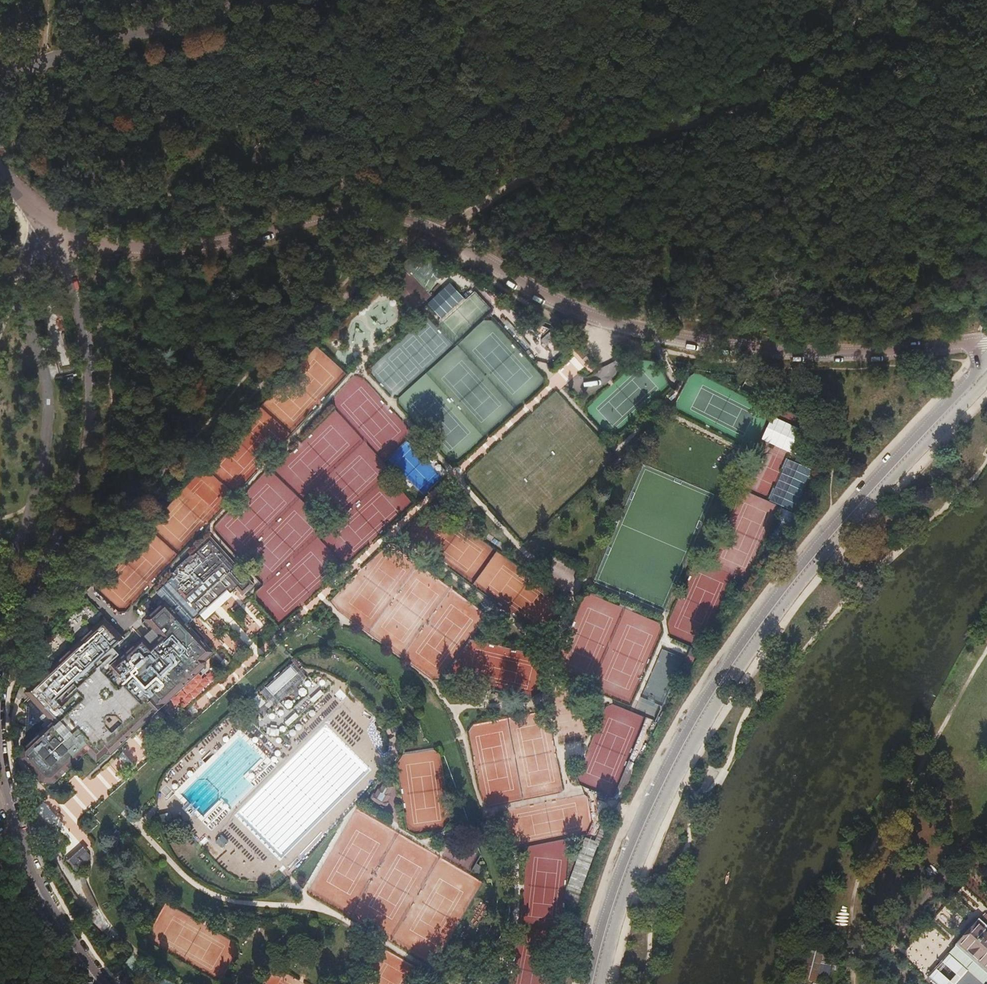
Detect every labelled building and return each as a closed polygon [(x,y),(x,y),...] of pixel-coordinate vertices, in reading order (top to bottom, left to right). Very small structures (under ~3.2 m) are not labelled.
[(423,288),(438,261),(434,259),(430,259),(411,259),(405,262),(403,263),(404,274),(393,283),(398,288),(409,279),(426,298),(429,295),(423,288)] [(426,298),(409,279),(398,288),(415,308),(426,298)] [(441,319),(472,291),(465,283),(459,289),(451,280),(426,302),(441,319)] [(563,338),(550,332),(540,340),(547,347),(551,343),(554,346),(563,338)] [(768,417),(761,442),(792,452),(800,426),(768,417)] [(744,487),(794,509),(812,469),(786,458),(780,472),(755,462),(744,487)] [(42,780),(52,780),(85,749),(95,759),(105,751),(108,754),(205,664),(202,660),(211,652),(186,626),(227,589),(231,593),(237,587),(244,594),(254,584),(210,537),(209,538),(204,535),(198,541),(201,544),(175,567),(176,569),(171,574),(174,577),(157,592),(165,602),(147,620),(154,629),(162,637),(151,647),(143,638),(104,674),(95,664),(109,653),(112,656),(125,643),(103,620),(27,691),(45,711),(60,697),(72,686),(80,696),(69,707),(54,720),(23,749),(22,757),(42,780)] [(151,647),(162,637),(154,629),(143,638),(151,647)] [(276,694),(300,672),(293,664),(269,687),(276,694)] [(205,666),(159,708),(170,720),(216,678),(205,666)] [(54,720),(69,707),(60,697),(45,711),(54,720)] [(275,730),(295,714),(285,700),(264,715),(275,730)] [(118,769),(128,759),(121,752),(111,761),(118,769)] [(390,794),(394,786),(385,782),(381,789),(378,790),(375,795),(373,794),(370,800),(386,809),(390,803),(387,802),(390,796),(390,794)] [(214,842),(222,848),(228,841),(220,834),(214,842)] [(82,845),(65,860),(72,871),(78,873),(81,872),(90,863),(91,856),(87,852),(88,850),(82,845)] [(257,866),(267,866),(267,858),(257,858),(257,866)] [(986,969),(986,930),(978,922),(959,945),(986,969)] [(816,982),(823,954),(804,949),(797,978),(816,982)] [(986,981),(974,969),(960,983),(984,983),(986,981)]
